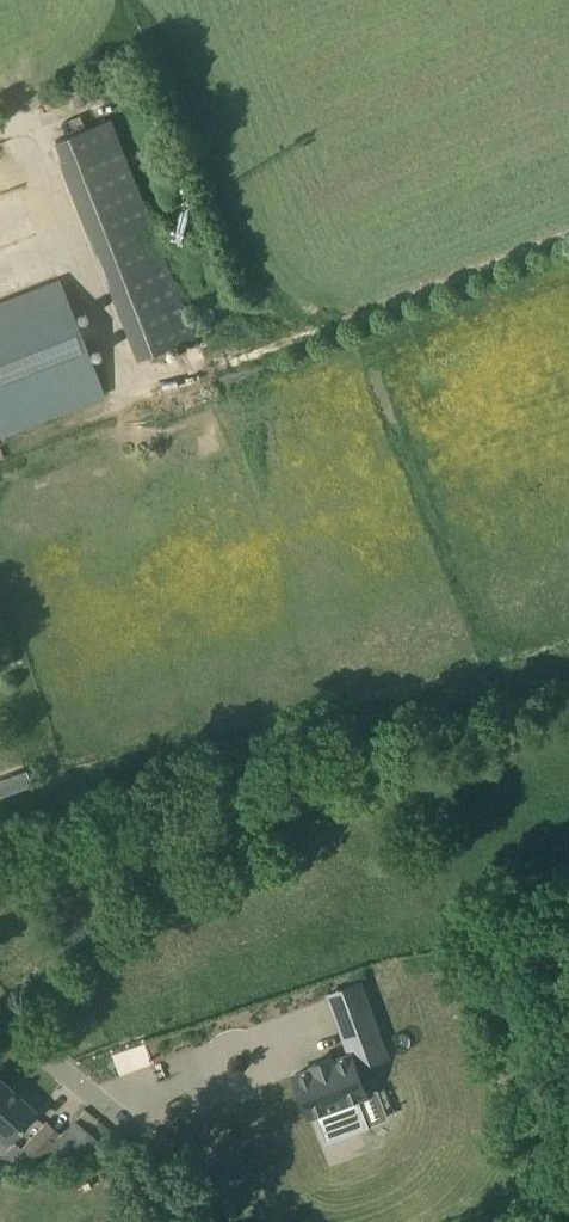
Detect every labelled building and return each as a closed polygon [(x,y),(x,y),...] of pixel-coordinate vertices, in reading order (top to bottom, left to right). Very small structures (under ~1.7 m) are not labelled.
[(55,140),(65,165),(122,145),(112,118),(55,140)] [(103,394),(59,281),(0,304),(0,434),(103,394)] [(181,298),(126,319),(141,358),(196,337),(181,298)] [(32,781),(26,766),(0,777),(0,795),(32,781)] [(315,1113),(325,1141),(370,1124),(359,1097),(367,1094),(357,1068),(388,1056),(367,1001),(335,1013),(350,1053),(333,1059),(332,1055),(312,1062),(313,1067),(295,1074),(310,1115),(315,1113)] [(7,1141),(34,1111),(0,1081),(0,1135),(7,1141)] [(51,1147),(69,1165),(94,1140),(76,1122),(51,1147)] [(47,1123),(23,1150),(35,1161),(59,1134),(47,1123)]
